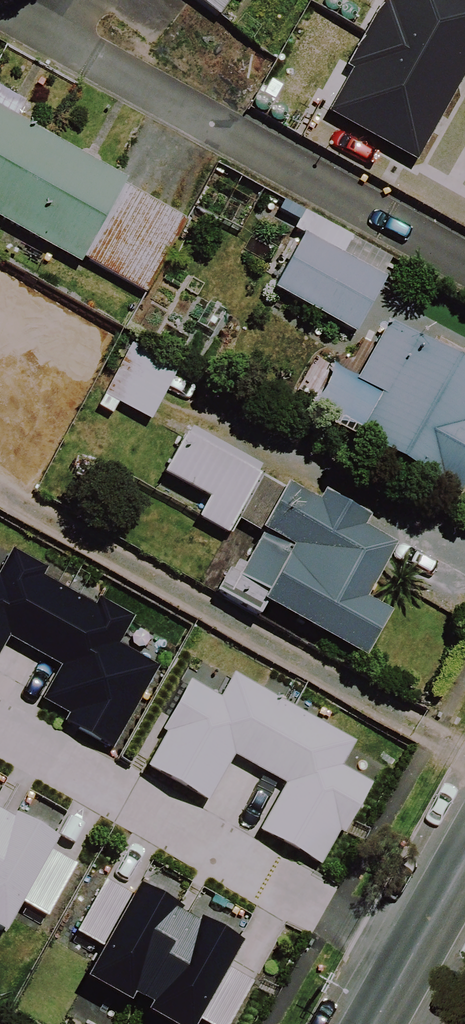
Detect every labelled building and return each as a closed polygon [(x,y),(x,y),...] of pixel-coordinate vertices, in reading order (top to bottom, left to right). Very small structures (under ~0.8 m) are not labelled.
[(219,20),(233,0),(191,0),(219,20)] [(331,59),(423,108),(464,32),(464,0),(363,0),(331,59)] [(457,173),(346,109),(327,143),(437,206),(457,173)] [(127,181),(0,112),(0,221),(81,266),(85,259),(146,293),(186,221),(124,187),(127,181)] [(352,239),(313,219),(274,293),(353,335),(382,280),(342,258),(352,239)] [(350,344),(312,423),(464,495),(464,492),(464,369),(383,330),(371,354),(350,344)] [(178,372),(128,345),(101,397),(151,423),(178,372)] [(358,524),(322,504),(186,429),(161,474),(208,500),(197,519),(227,536),(235,522),(255,533),(218,599),(256,620),(263,608),(361,662),(386,618),(363,605),(391,554),(353,533),(358,524)] [(0,491),(0,640),(108,700),(173,580),(0,491)] [(385,698),(195,602),(129,732),(319,828),(385,698)] [(0,728),(0,892),(36,909),(99,775),(0,728)] [(264,884),(136,813),(64,944),(191,1014),(264,884)]
